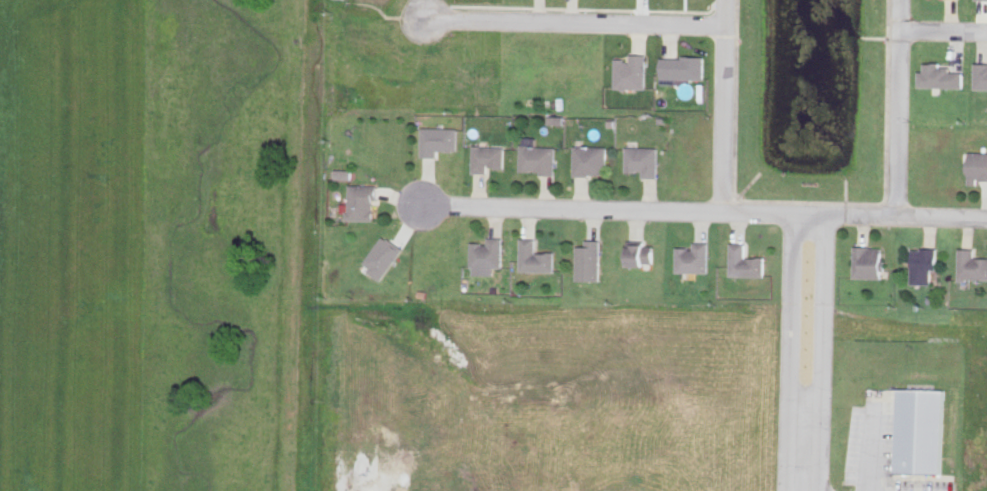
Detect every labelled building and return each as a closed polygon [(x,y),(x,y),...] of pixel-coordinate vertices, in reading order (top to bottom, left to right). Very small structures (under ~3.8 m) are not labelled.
[(648,88),(649,53),(633,53),(633,59),(618,58),(617,87),(648,88)] [(706,55),(665,55),(664,83),(679,83),(679,77),(706,78),(706,55)] [(919,85),(963,86),(963,70),(950,70),(950,65),(940,65),(940,61),(924,61),(924,70),(919,70),(919,85)] [(986,87),(986,62),(976,62),(976,87),(986,87)] [(566,115),(550,114),(550,122),(565,123),(566,115)] [(422,155),(438,155),(438,149),(459,150),(459,127),(423,126),(422,155)] [(506,166),(506,145),(474,144),(474,171),(489,172),(489,165),(506,166)] [(609,145),(577,144),(576,173),(609,174),(609,145)] [(521,170),(521,145),(553,146),(552,174),(538,174),(538,168),(532,168),(532,170),(521,170)] [(628,170),(645,170),(645,176),(660,176),(660,146),(628,146),(628,170)] [(969,151),(969,179),(986,179),(986,150),(969,151)] [(353,178),(353,169),(337,168),(336,178),(353,178)] [(377,184),(349,183),(349,219),(376,220),(377,184)] [(405,248),(385,234),(364,264),(383,278),(405,248)] [(538,238),(523,237),(522,270),(556,271),(557,252),(538,251),(538,238)] [(471,242),(470,266),(502,267),(503,238),(489,238),(489,244),(482,244),(482,242),(471,242)] [(579,245),(579,279),(602,280),(603,239),(589,239),(589,245),(579,245)] [(632,263),(655,264),(655,243),(633,242),(632,263)] [(765,256),(746,256),(746,242),(731,242),(731,275),(764,275),(765,256)] [(675,246),(675,271),(706,272),(707,243),(693,243),(693,249),(687,249),(687,247),(675,246)] [(882,246),(855,245),(854,276),(882,277),(882,246)] [(936,267),(937,247),(913,247),(912,282),(931,282),(931,267),(936,267)] [(975,256),(975,247),(959,247),(959,278),(986,278),(986,257),(975,256)] [(945,388),(899,388),(898,471),(943,472),(945,388)]
